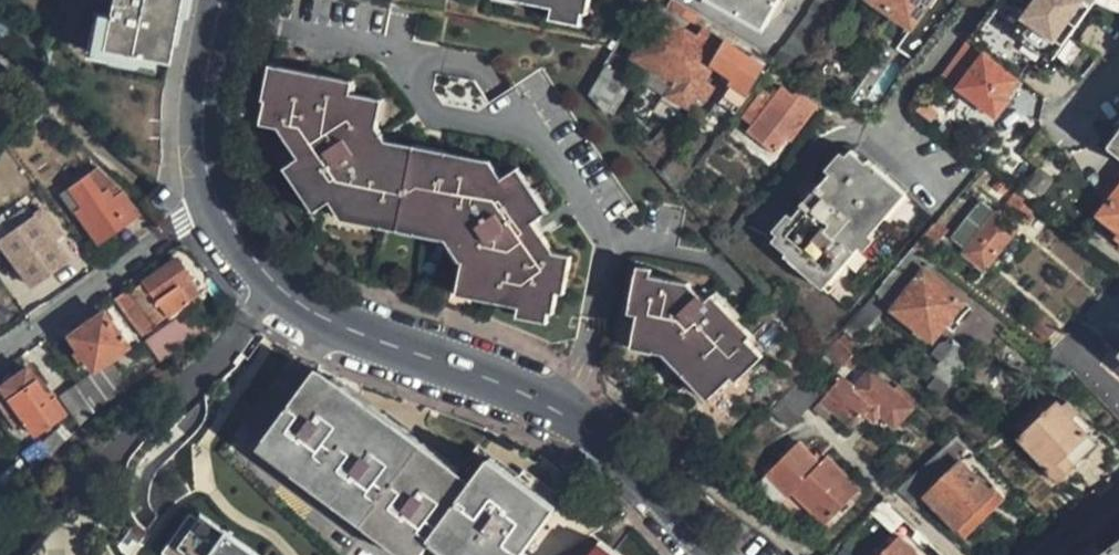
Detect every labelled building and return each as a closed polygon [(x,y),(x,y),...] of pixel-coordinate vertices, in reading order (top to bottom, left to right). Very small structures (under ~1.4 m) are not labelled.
[(86,55),(171,69),(183,0),(97,0),(86,55)] [(583,12),(585,0),(524,0),(583,12)] [(700,15),(678,0),(668,0),(667,2),(695,22),(700,15)] [(766,26),(781,0),(720,0),(766,26)] [(809,11),(811,13),(786,51),(783,49),(774,64),(799,80),(852,0),(817,0),(809,11)] [(911,25),(928,0),(874,0),(911,25)] [(1116,0),(1093,0),(1111,9),(1116,0)] [(634,58),(651,70),(642,82),(667,99),(668,97),(686,108),(694,97),(702,103),(711,92),(702,87),(715,71),(731,83),(727,88),(730,90),(719,104),(735,117),(768,74),(701,31),(695,41),(660,16),(634,58)] [(933,71),(986,111),(998,108),(1019,80),(984,52),(962,34),(951,48),(933,71)] [(488,299),(554,312),(562,275),(568,277),(572,254),(554,251),(544,237),(557,228),(513,168),(495,181),(485,165),(379,145),(366,127),(373,97),(342,91),(345,77),(278,63),(271,97),(262,95),(257,121),(275,124),(287,141),(293,136),(303,151),(288,161),(319,203),(336,192),(347,208),(450,228),(464,249),(458,280),(491,286),(488,299)] [(624,81),(610,70),(587,97),(601,111),(624,81)] [(816,110),(798,94),(794,99),(783,89),(774,100),(766,93),(744,122),(751,128),(747,135),(772,154),(784,140),(790,144),(816,110)] [(930,106),(914,94),(907,105),(922,116),(930,106)] [(1107,147),(1118,156),(1118,131),(1107,147)] [(902,192),(865,159),(861,163),(848,153),(771,237),(790,252),(785,258),(818,288),(902,192)] [(95,246),(138,215),(121,194),(100,167),(67,191),(80,207),(74,212),(95,246)] [(1099,215),(1118,231),(1118,188),(1099,215)] [(1024,227),(1039,208),(1017,190),(1002,208),(1024,227)] [(80,207),(67,191),(62,194),(74,212),(80,207)] [(964,253),(984,270),(1015,232),(979,203),(951,238),(966,251),(964,253)] [(66,263),(45,233),(53,227),(41,209),(0,238),(0,242),(31,286),(66,263)] [(965,300),(927,268),(934,259),(914,242),(876,288),(896,305),(934,336),(965,300)] [(110,301),(133,331),(148,320),(154,326),(187,302),(177,289),(182,285),(186,289),(191,285),(187,280),(174,262),(132,293),(127,289),(110,301)] [(670,345),(715,396),(737,376),(742,381),(762,362),(747,344),(752,339),(714,296),(706,303),(688,283),(636,274),(630,303),(639,305),(633,338),(670,345)] [(873,298),(844,333),(856,344),(885,308),(873,298)] [(1028,323),(1049,340),(1059,328),(1038,310),(1028,323)] [(92,372),(123,350),(97,317),(68,339),(92,372)] [(198,341),(213,326),(208,319),(196,328),(187,318),(179,324),(174,319),(141,342),(156,363),(185,347),(198,341)] [(925,387),(937,397),(974,354),(959,339),(930,375),(933,377),(925,387)] [(0,387),(0,412),(11,429),(23,420),(35,436),(63,414),(30,366),(0,387)] [(90,413),(123,387),(108,367),(90,379),(87,377),(71,387),(90,413)] [(474,554),(558,554),(588,536),(597,530),(536,483),(530,490),(494,463),(476,486),(322,369),(268,437),(425,554),(443,532),(474,554)] [(866,373),(850,389),(839,379),(826,393),(855,420),(869,407),(891,428),(908,410),(913,404),(895,388),(890,393),(866,373)] [(800,376),(767,411),(788,429),(820,395),(800,376)] [(62,394),(82,420),(87,416),(90,413),(71,387),(62,394)] [(1083,434),(1053,404),(1049,407),(1040,398),(1013,424),(1023,434),(1016,440),(1057,481),(1072,465),(1062,455),(1083,434)] [(1062,455),(1072,465),(1057,481),(1064,488),(1100,451),(1083,434),(1062,455)] [(955,439),(895,489),(912,506),(968,451),(955,439)] [(797,443),(766,475),(790,497),(793,494),(826,525),(859,490),(827,459),(821,465),(797,443)] [(24,457),(31,465),(47,451),(41,444),(24,457)] [(926,498),(956,529),(989,495),(958,464),(926,498)] [(183,532),(195,515),(184,507),(174,521),(156,545),(170,554),(192,554),(175,543),(183,532)] [(198,510),(195,515),(183,532),(175,543),(192,554),(260,554),(198,510)] [(142,525),(128,515),(117,530),(124,535),(128,529),(135,534),(142,525)] [(588,536),(558,554),(611,554),(588,536)] [(894,537),(876,554),(913,554),(894,537)] [(1112,547),(1101,554),(1118,554),(1118,541),(1112,547)]
